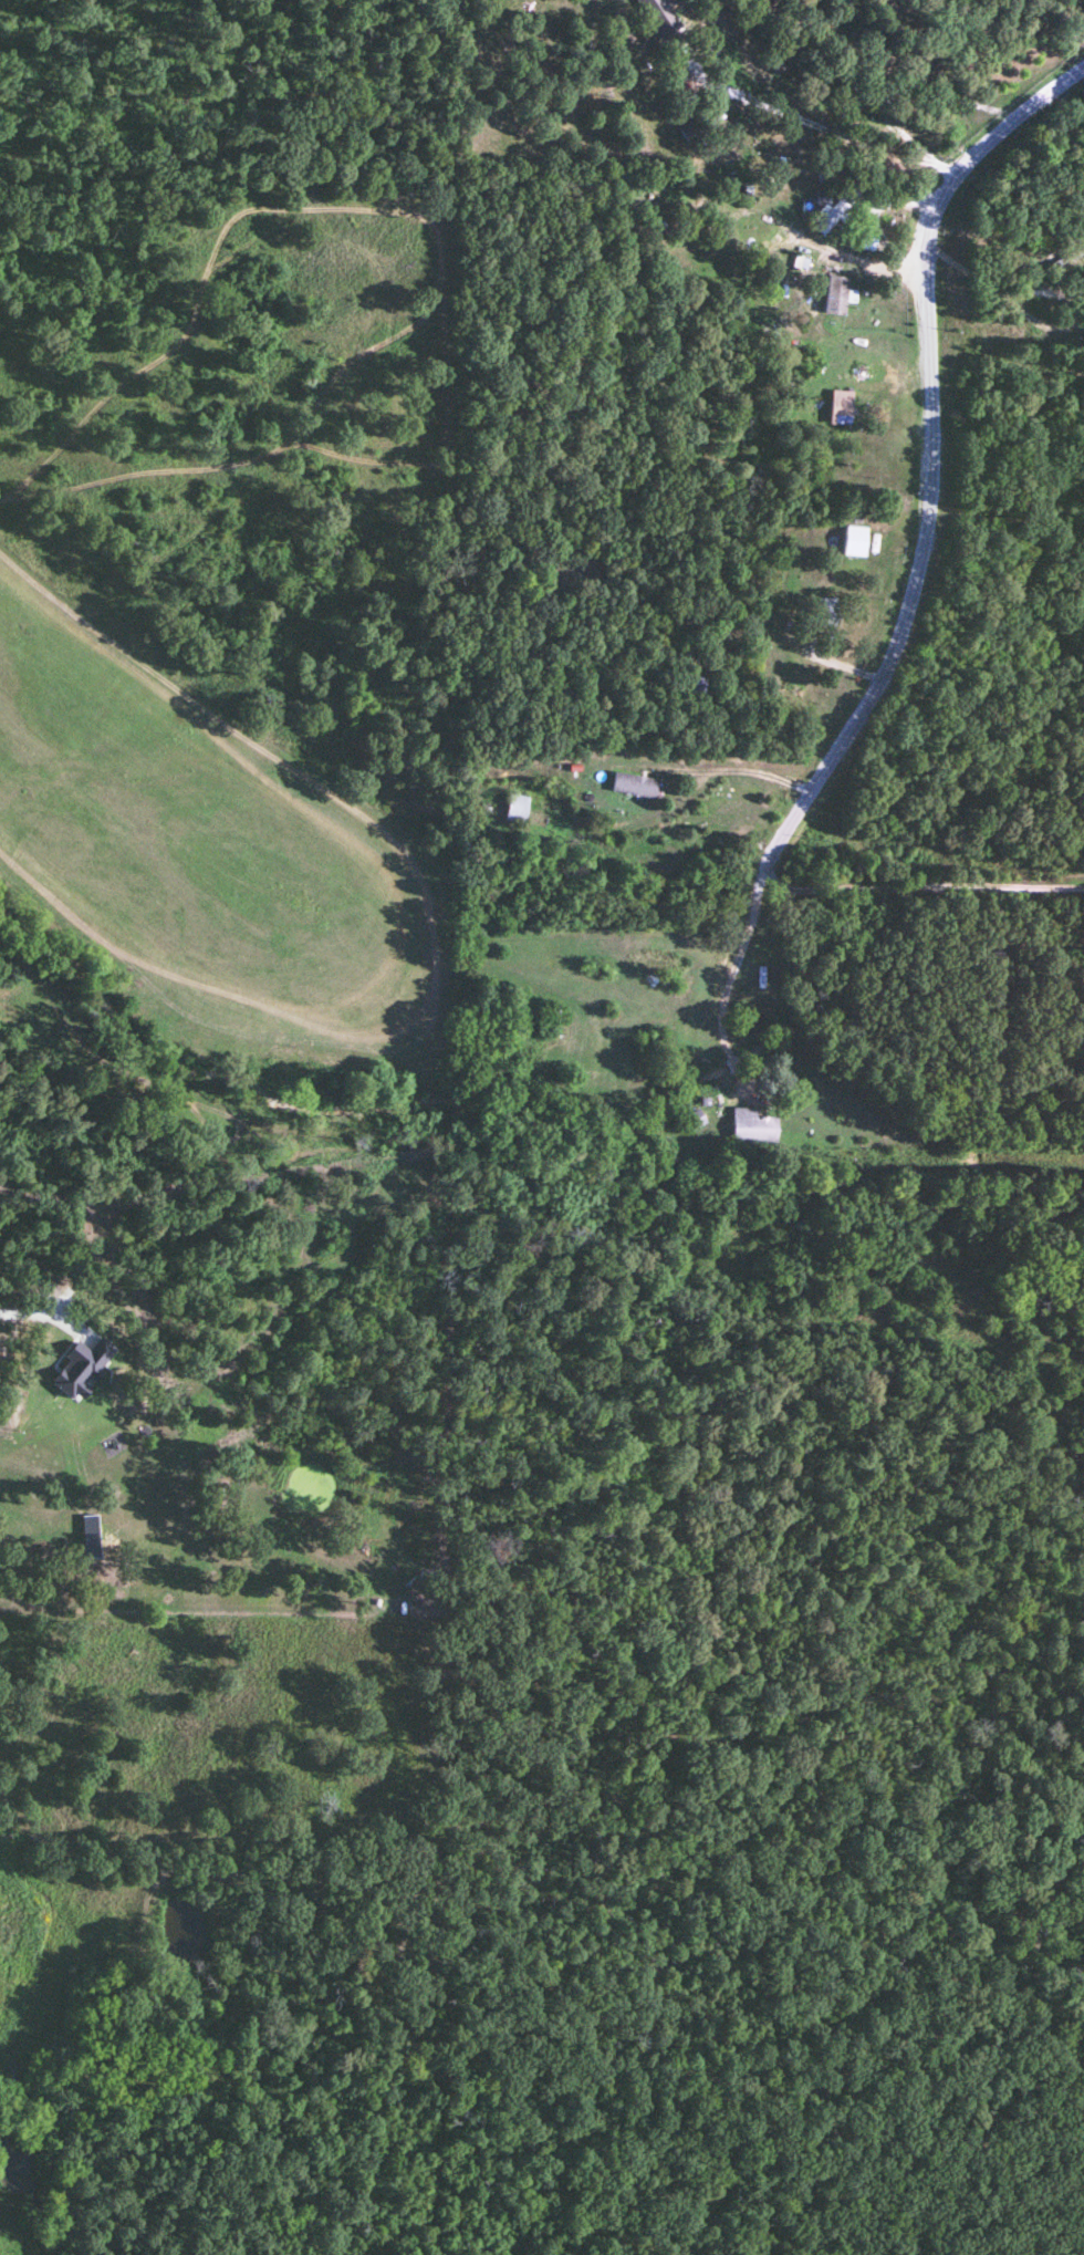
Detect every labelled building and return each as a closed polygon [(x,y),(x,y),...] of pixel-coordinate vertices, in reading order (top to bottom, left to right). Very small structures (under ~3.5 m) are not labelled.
[(683,28),(667,0),(663,0),(661,1),(660,0),(635,0),(658,41),(683,28)] [(823,314),(844,316),(849,278),(828,276),(823,314)] [(843,557),(865,559),(868,529),(846,527),(843,557)] [(838,600),(818,600),(818,627),(838,627),(838,600)] [(610,792),(653,800),(657,780),(613,773),(610,792)] [(484,781),(474,781),(474,805),(484,805),(484,781)] [(503,823),(522,827),(529,797),(510,793),(503,823)] [(730,1109),(730,1143),(775,1143),(775,1117),(758,1117),(758,1109),(730,1109)]
